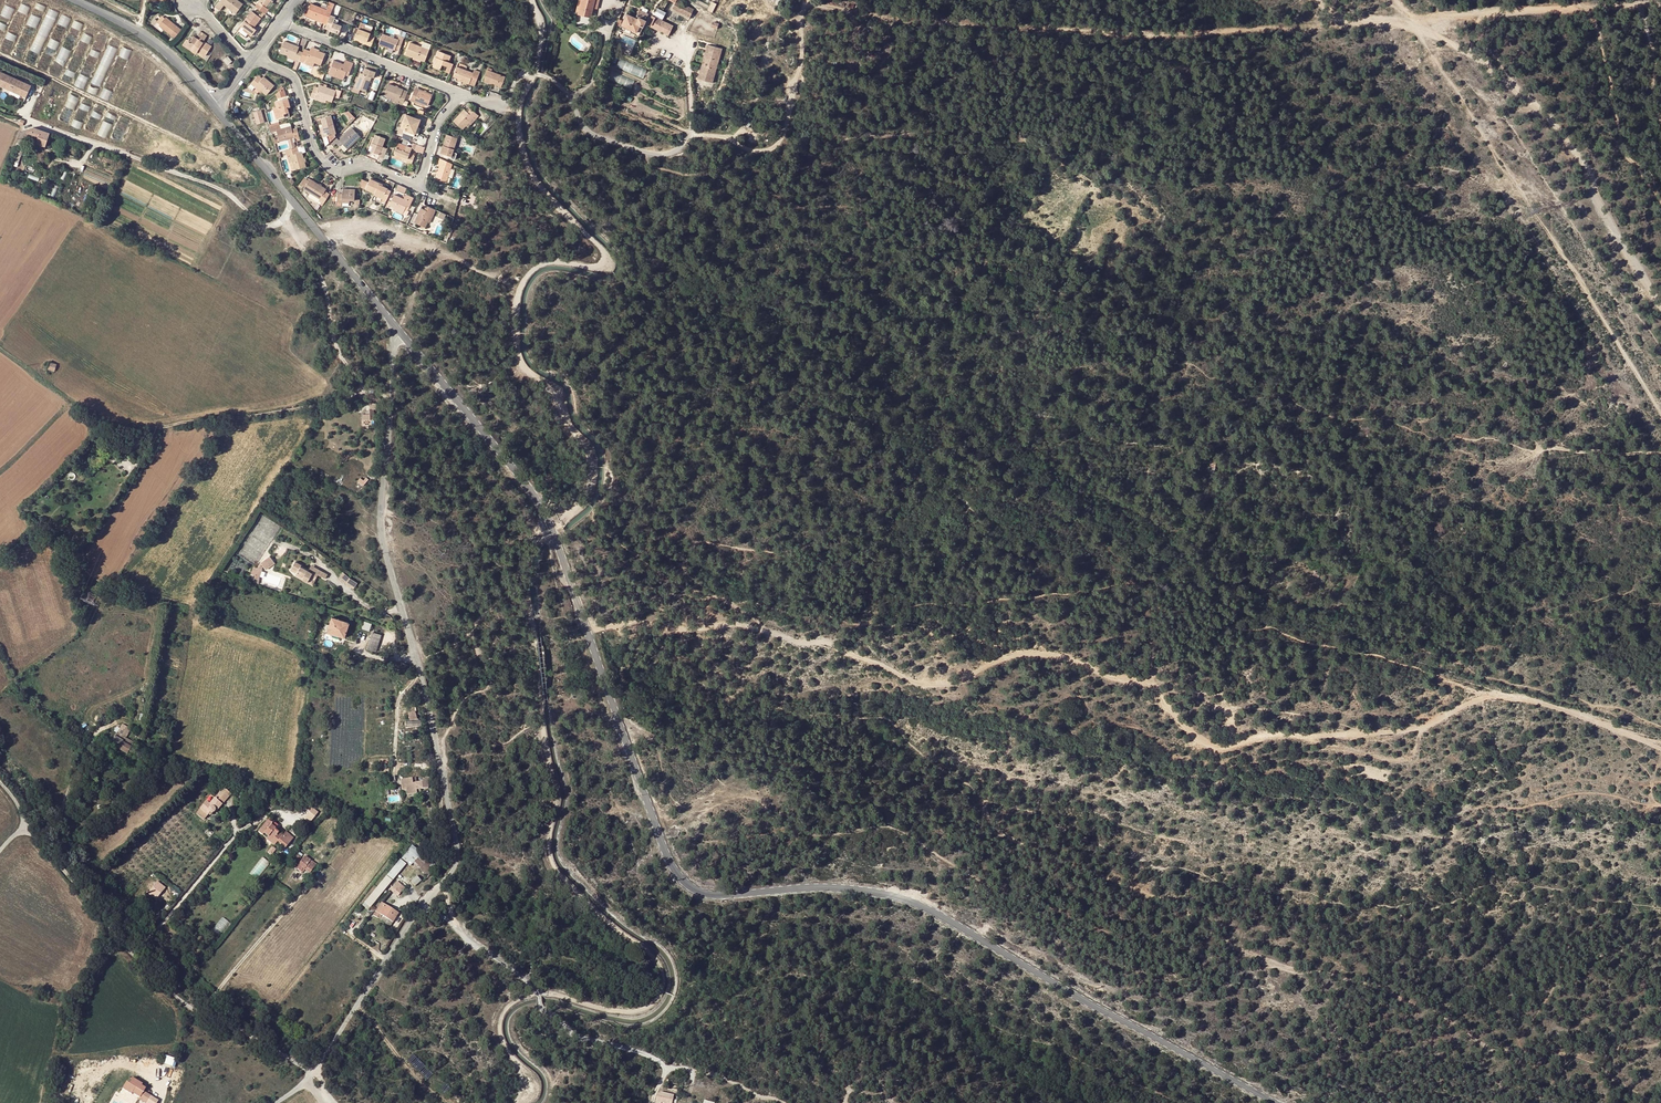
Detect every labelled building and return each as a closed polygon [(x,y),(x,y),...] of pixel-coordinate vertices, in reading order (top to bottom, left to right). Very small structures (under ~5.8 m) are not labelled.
[(0,47),(0,50),(9,54),(33,1),(32,0),(22,0),(0,47)] [(19,0),(7,0),(0,14),(0,34),(2,35),(19,0)] [(238,0),(220,0),(215,7),(220,10),(224,5),(235,14),(243,4),(238,0)] [(265,14),(269,9),(266,7),(271,1),(273,2),(274,0),(260,0),(255,6),(257,7),(262,12),(265,14)] [(583,0),(568,0),(566,10),(578,14),(583,0)] [(271,1),(266,7),(269,9),(270,10),(275,4),(273,2),(271,1)] [(690,19),(695,8),(676,1),(671,11),(690,19)] [(46,7),(36,2),(11,55),(21,60),(46,7)] [(306,16),(322,23),(321,26),(325,28),(330,16),(333,9),(328,7),(327,10),(311,3),(310,6),(307,13),(306,16)] [(301,11),(307,13),(310,6),(304,4),(301,11)] [(253,12),(259,16),(262,12),(257,7),(253,12)] [(33,65),(58,12),(49,8),(24,61),(33,65)] [(663,19),(666,12),(657,8),(654,15),(663,19)] [(641,9),(638,16),(645,19),(648,13),(641,9)] [(261,18),(259,16),(253,12),(252,11),(240,26),(241,27),(237,32),(244,37),(247,33),(251,36),(255,31),(257,29),(254,27),(261,18)] [(617,13),(613,25),(624,32),(628,24),(631,25),(634,19),(626,15),(625,17),(617,13)] [(46,72),(71,19),(61,14),(36,67),(46,72)] [(647,25),(670,35),(674,24),(651,15),(647,25)] [(305,20),(321,26),(322,23),(306,16),(305,20)] [(335,18),(330,16),(325,28),(325,29),(338,34),(341,27),(333,23),(335,18)] [(159,25),(157,23),(154,27),(161,33),(164,30),(175,39),(181,31),(166,17),(164,18),(159,25)] [(58,78),(83,25),(73,20),(49,73),(58,78)] [(355,38),(366,42),(365,45),(371,47),(375,36),(370,34),(363,31),(364,27),(365,25),(360,23),(355,38)] [(71,83),(95,30),(86,26),(61,79),(71,83)] [(198,40),(202,43),(203,41),(207,36),(200,32),(198,35),(200,37),(198,40)] [(388,46),(395,49),(399,50),(404,37),(400,36),(398,39),(383,34),(379,45),(387,48),(388,46)] [(211,47),(203,41),(202,43),(198,40),(193,36),(190,42),(187,46),(196,53),(197,51),(205,56),(211,47)] [(110,38),(90,90),(100,94),(120,41),(110,38)] [(678,42),(663,38),(662,43),(676,47),(678,42)] [(195,54),(196,53),(187,46),(190,42),(186,39),(182,45),(195,54)] [(280,52),(288,55),(295,58),(294,60),(294,61),(296,61),(299,63),(299,62),(302,55),(297,53),(298,51),(299,47),(284,41),(280,52)] [(423,41),(421,46),(430,50),(432,45),(423,41)] [(430,50),(421,46),(410,42),(405,54),(425,61),(430,50)] [(694,78),(703,81),(712,48),(694,42),(692,49),(702,52),(694,78)] [(123,46),(120,56),(129,60),(133,50),(123,46)] [(299,62),(313,67),(314,63),(320,65),(325,53),(319,51),(310,48),(309,51),(304,49),(303,52),(302,55),(299,62)] [(82,73),(90,76),(100,52),(92,49),(82,73)] [(447,67),(445,72),(450,73),(453,64),(448,62),(451,56),(439,51),(436,57),(435,57),(434,61),(435,62),(433,67),(440,70),(442,65),(447,67)] [(232,61),(228,56),(223,60),(227,65),(232,61)] [(618,64),(638,73),(641,67),(621,58),(618,64)] [(111,76),(120,79),(126,64),(117,60),(111,76)] [(334,60),(329,72),(344,77),(345,75),(348,66),(352,68),(354,63),(345,60),(344,64),(334,60)] [(365,91),(369,82),(370,78),(373,79),(376,72),(365,67),(362,73),(360,72),(358,78),(357,80),(354,87),(353,87),(352,91),(358,93),(359,89),(365,91)] [(461,79),(460,81),(469,84),(475,86),(480,73),(474,71),(473,73),(457,67),(453,76),(459,78),(461,79)] [(501,88),(505,77),(487,69),(483,80),(501,88)] [(631,87),(634,80),(612,70),(609,77),(631,87)] [(26,97),(31,85),(0,71),(0,85),(26,97)] [(343,80),(344,77),(329,72),(328,74),(343,80)] [(79,82),(77,85),(84,89),(90,77),(81,73),(77,81),(79,82)] [(252,91),(255,88),(254,87),(256,85),(261,90),(266,95),(275,85),(264,76),(262,78),(260,80),(256,77),(248,87),(252,91)] [(384,95),(393,98),(403,102),(407,94),(402,92),(403,89),(389,83),(384,95)] [(332,102),(334,97),(337,91),(319,84),(318,87),(315,86),(310,97),(314,98),(316,95),(327,99),(332,102)] [(284,87),(276,94),(279,98),(286,96),(284,87)] [(105,88),(101,96),(109,100),(113,92),(105,88)] [(422,108),(423,104),(428,106),(432,94),(420,89),(419,91),(415,89),(411,99),(415,101),(414,105),(422,108)] [(69,123),(80,98),(71,94),(60,119),(69,123)] [(290,107),(288,98),(275,102),(276,107),(273,108),(275,114),(278,114),(279,118),(284,116),(285,118),(290,117),(288,107),(290,107)] [(84,99),(81,107),(89,111),(92,103),(84,99)] [(94,109),(103,114),(106,108),(98,103),(94,109)] [(84,121),(88,111),(81,108),(77,117),(84,121)] [(262,109),(254,112),(257,124),(265,122),(262,109)] [(479,116),(474,111),(473,111),(471,115),(468,112),(464,109),(454,121),(463,129),(466,126),(474,118),(476,119),(479,116)] [(93,111),(90,121),(99,123),(102,114),(93,111)] [(351,119),(352,118),(354,120),(355,118),(348,111),(346,113),(351,119)] [(107,113),(99,135),(108,138),(116,117),(107,113)] [(404,132),(414,136),(418,126),(420,120),(405,114),(401,127),(405,128),(404,132)] [(326,146),(336,137),(335,134),(336,133),(331,115),(321,118),(323,127),(320,128),(325,147),(326,146)] [(476,119),(474,118),(466,126),(468,127),(476,119)] [(75,119),(73,125),(81,129),(84,122),(75,119)] [(88,122),(86,129),(95,132),(97,125),(88,122)] [(279,141),(287,139),(294,138),(294,139),(295,141),(300,140),(298,131),(293,132),(292,129),(291,125),(281,128),(280,123),(270,126),(271,131),(276,130),(279,141)] [(120,141),(126,130),(118,126),(112,136),(120,141)] [(14,148),(17,149),(21,151),(27,133),(47,140),(49,133),(32,127),(21,132),(14,148)] [(336,137),(326,146),(330,150),(333,146),(336,149),(339,146),(345,152),(360,137),(352,128),(339,140),(336,137)] [(453,151),(458,138),(447,134),(441,152),(451,156),(451,158),(455,159),(457,153),(453,151)] [(374,144),(372,147),(370,151),(379,155),(379,158),(383,159),(387,149),(383,147),(386,139),(375,135),(372,143),(374,144)] [(399,142),(394,154),(407,159),(406,161),(412,163),(415,154),(410,152),(412,148),(399,142)] [(345,152),(339,146),(336,149),(342,155),(345,152)] [(287,156),(290,155),(292,161),(294,170),(306,167),(302,151),(299,152),(298,147),(286,150),(287,156)] [(16,166),(21,151),(17,149),(12,164),(16,166)] [(452,164),(439,158),(437,164),(440,165),(438,171),(436,170),(434,180),(438,181),(438,180),(446,183),(452,164)] [(311,178),(304,189),(311,194),(318,198),(316,200),(316,201),(321,204),(322,205),(330,194),(325,191),(326,189),(311,178)] [(375,193),(383,197),(382,199),(381,201),(385,203),(391,191),(388,189),(388,188),(382,185),(380,184),(381,184),(371,178),(369,182),(361,179),(361,187),(375,193)] [(403,212),(404,210),(408,201),(411,203),(413,198),(406,194),(405,196),(403,195),(407,188),(399,185),(389,205),(403,212)] [(354,201),(355,189),(342,188),(342,194),(337,194),(337,196),(333,196),(333,204),(337,204),(337,206),(341,206),(342,202),(342,200),(350,200),(354,201)] [(430,207),(428,211),(425,209),(421,207),(414,222),(425,227),(432,213),(434,213),(436,209),(430,207)] [(48,362),(46,369),(54,371),(56,365),(48,362)] [(369,402),(370,413),(367,413),(362,413),(362,416),(367,417),(374,417),(374,409),(376,409),(376,404),(369,402)] [(100,426),(96,430),(109,441),(114,435),(109,431),(108,432),(100,426)] [(1213,467),(1208,464),(1201,475),(1206,477),(1213,467)] [(363,486),(368,480),(366,478),(365,477),(360,484),(363,486)] [(265,569),(265,570),(276,563),(271,556),(248,572),(256,583),(262,578),(259,574),(265,569)] [(302,579),(308,582),(311,577),(315,580),(318,575),(326,579),(328,575),(312,566),(309,571),(301,567),(302,565),(295,562),(292,568),(291,570),(297,573),(304,577),(302,579)] [(354,588),(356,584),(349,580),(344,572),(339,578),(346,584),(354,588)] [(344,637),(349,623),(332,617),(329,625),(328,630),(340,634),(339,636),(344,637)] [(369,630),(372,623),(365,620),(362,627),(369,630)] [(382,635),(373,632),(368,649),(376,652),(382,635)] [(123,727),(118,736),(124,740),(125,738),(134,743),(138,736),(123,727)] [(119,749),(124,740),(118,736),(112,745),(119,749)] [(134,743),(125,738),(124,740),(119,749),(128,755),(128,754),(130,755),(137,744),(134,743)] [(432,782),(411,783),(411,790),(416,789),(416,790),(428,789),(428,794),(433,793),(432,782)] [(196,813),(204,820),(206,817),(208,815),(211,812),(212,814),(215,811),(216,812),(222,804),(228,797),(220,791),(209,804),(206,801),(196,813)] [(310,822),(315,816),(310,812),(305,818),(310,822)] [(258,832),(263,836),(264,834),(272,840),(275,838),(278,841),(277,841),(282,845),(290,836),(286,832),(282,836),(275,829),(271,826),(274,823),(270,819),(258,832)] [(274,845),(277,841),(278,841),(275,838),(272,840),(264,834),(263,836),(274,845)] [(293,838),(290,836),(282,845),(285,848),(293,838)] [(411,867),(413,864),(422,853),(412,845),(409,849),(406,853),(401,858),(411,867)] [(437,868),(422,853),(413,864),(428,877),(437,868)] [(261,856),(251,874),(258,878),(268,860),(261,856)] [(310,874),(316,865),(305,857),(296,868),(301,871),(303,868),(304,869),(310,874)] [(378,888),(383,892),(406,865),(401,860),(378,888)] [(421,881),(417,876),(414,879),(411,882),(415,886),(421,881)] [(154,888),(153,888),(148,894),(151,896),(153,893),(158,897),(165,888),(158,882),(155,885),(156,885),(154,888)] [(395,885),(390,892),(397,897),(404,888),(399,884),(395,885)] [(368,899),(374,903),(383,892),(378,888),(368,899)] [(382,903),(373,915),(378,918),(381,915),(393,922),(399,913),(382,903)] [(353,913),(359,919),(367,909),(361,904),(353,913)] [(223,916),(213,929),(220,935),(231,923),(223,916)] [(166,1055),(165,1063),(173,1065),(175,1057),(166,1055)] [(671,1072),(670,1079),(664,1078),(664,1083),(670,1084),(671,1081),(682,1082),(683,1073),(671,1072)] [(675,1094),(658,1090),(656,1102),(673,1102),(675,1094)]
